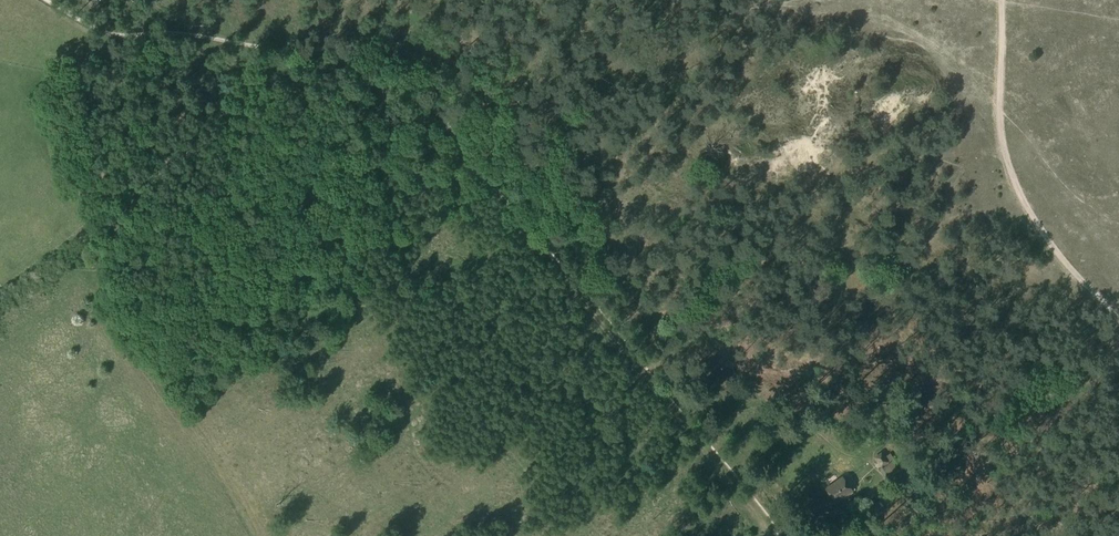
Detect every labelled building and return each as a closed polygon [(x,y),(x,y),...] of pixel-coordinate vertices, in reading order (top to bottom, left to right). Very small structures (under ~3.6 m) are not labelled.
[(880,454),(872,460),(879,469),(886,463),(880,454)] [(891,463),(878,472),(891,490),(903,481),(891,463)] [(846,473),(822,489),(834,505),(858,488),(846,473)]
